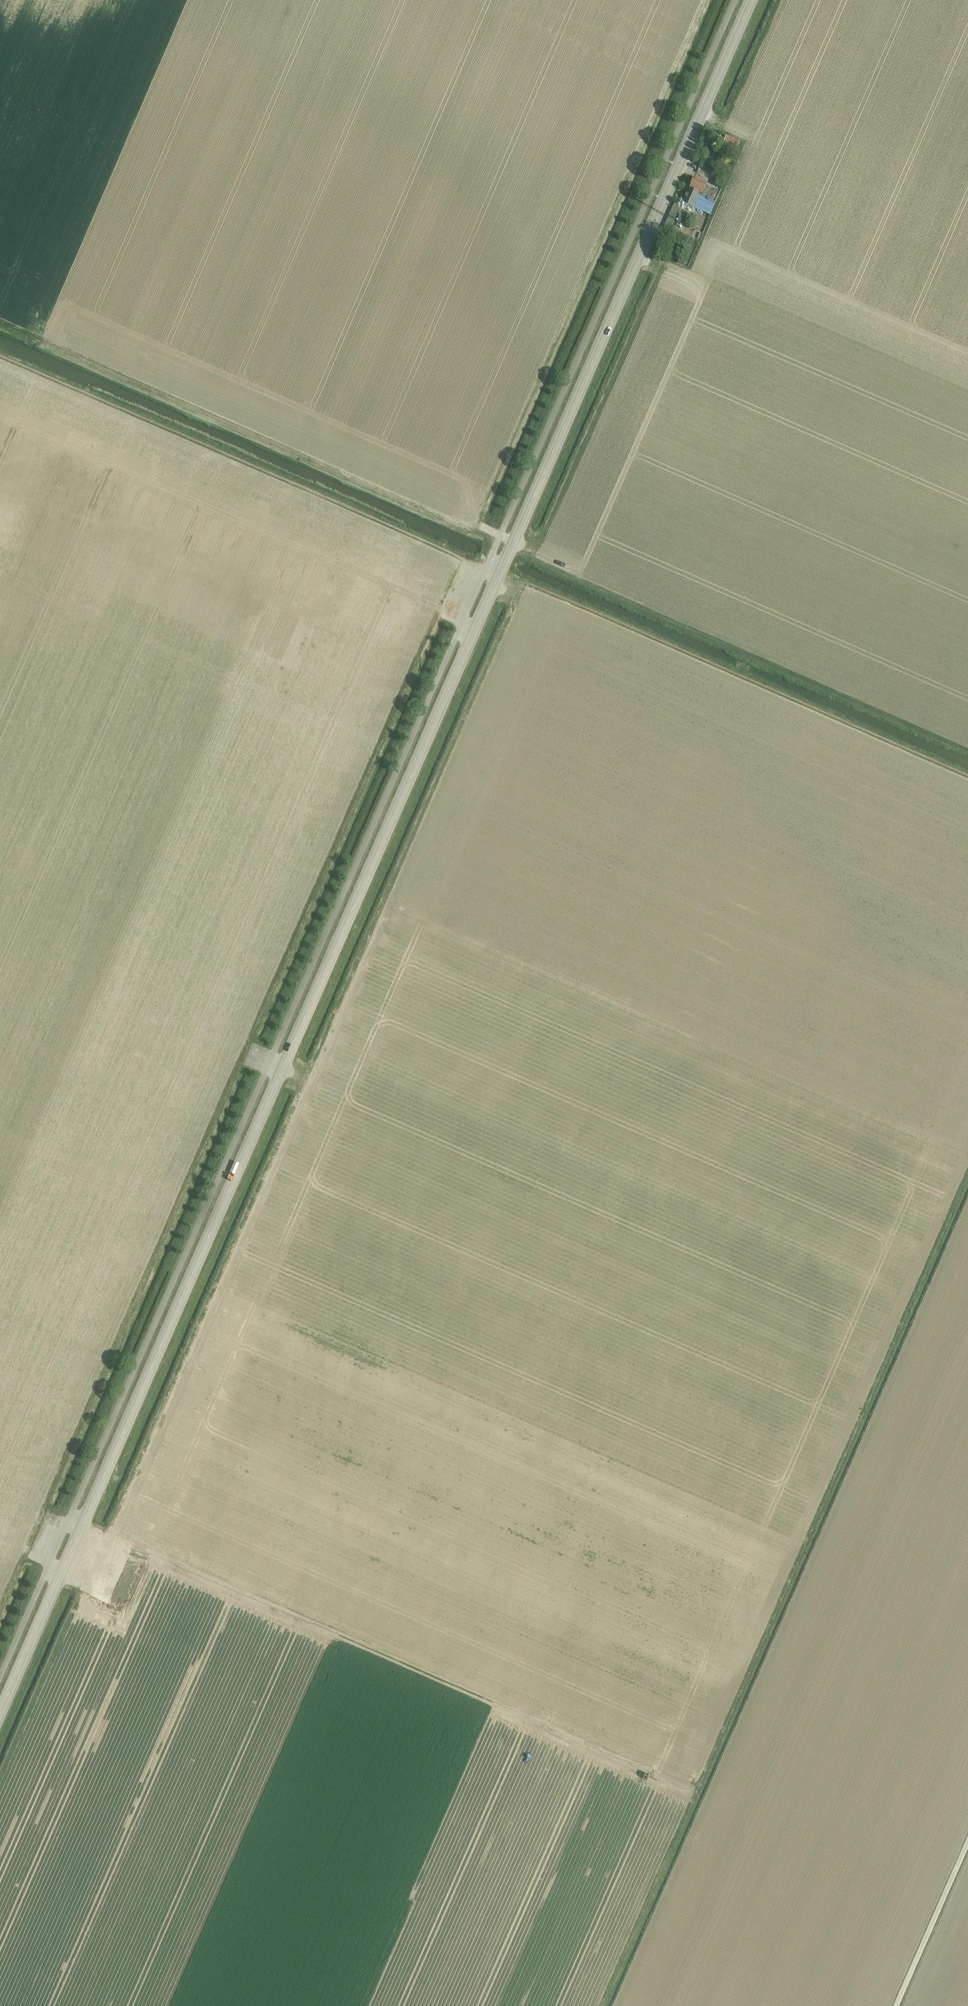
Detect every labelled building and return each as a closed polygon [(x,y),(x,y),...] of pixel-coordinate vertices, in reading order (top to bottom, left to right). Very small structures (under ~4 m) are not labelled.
[(727,138),(723,145),(731,149),(735,141),(727,138)] [(719,178),(716,186),(723,189),(726,181),(719,178)] [(691,186),(689,190),(700,195),(702,196),(706,198),(709,199),(707,203),(713,205),(714,206),(714,205),(715,205),(719,195),(717,195),(712,193),(706,189),(707,187),(708,185),(694,179),(694,180),(692,181),(690,184),(691,186)] [(673,205),(663,229),(669,232),(677,215),(678,215),(679,213),(681,209),(682,206),(683,205),(693,210),(699,212),(702,213),(702,212),(706,203),(707,203),(709,199),(706,198),(702,196),(700,195),(689,190),(689,191),(684,201),(682,200),(680,205),(675,203),(674,203),(673,205)]
